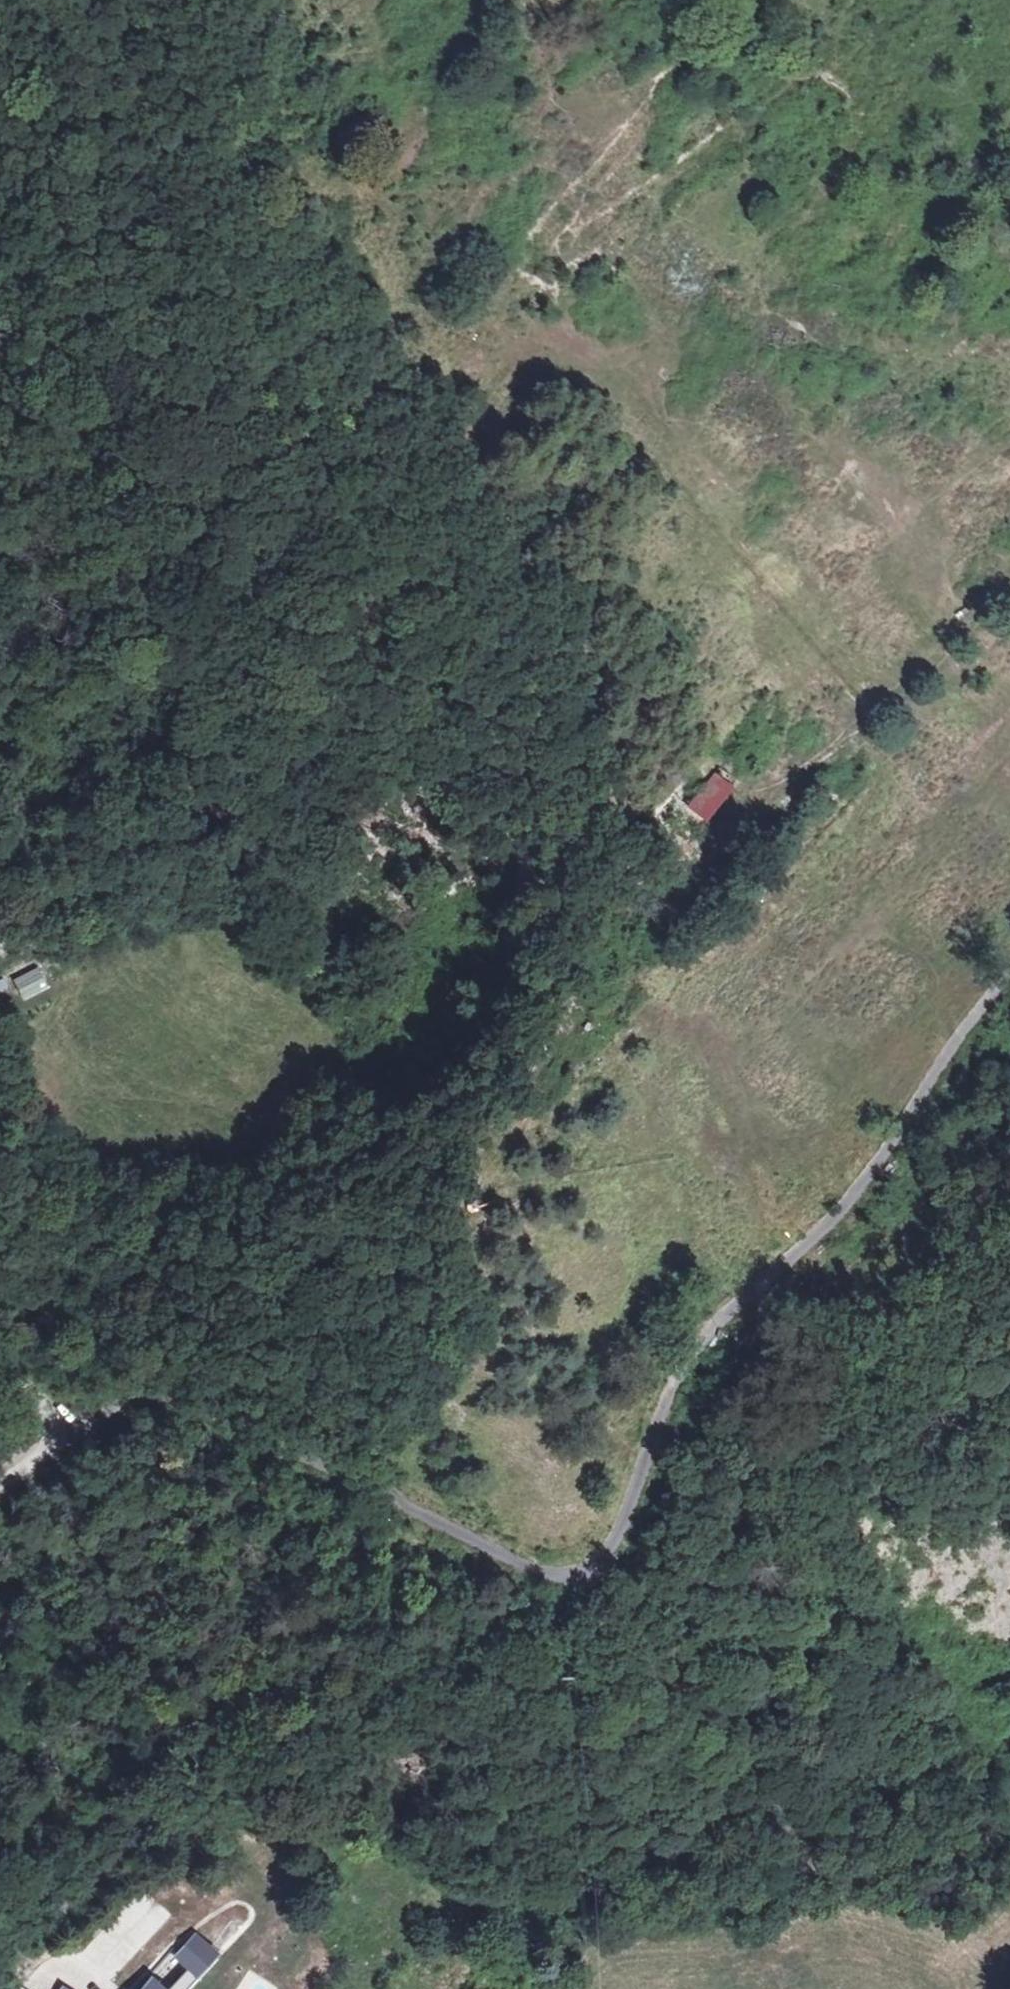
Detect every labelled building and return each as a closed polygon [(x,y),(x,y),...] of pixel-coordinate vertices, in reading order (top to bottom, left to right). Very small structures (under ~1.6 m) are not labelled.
[(686,806),(706,821),(734,785),(714,770),(686,806)] [(38,947),(13,960),(25,981),(49,967),(38,947)] [(178,1937),(152,1926),(141,1952),(168,1963),(178,1937)]
